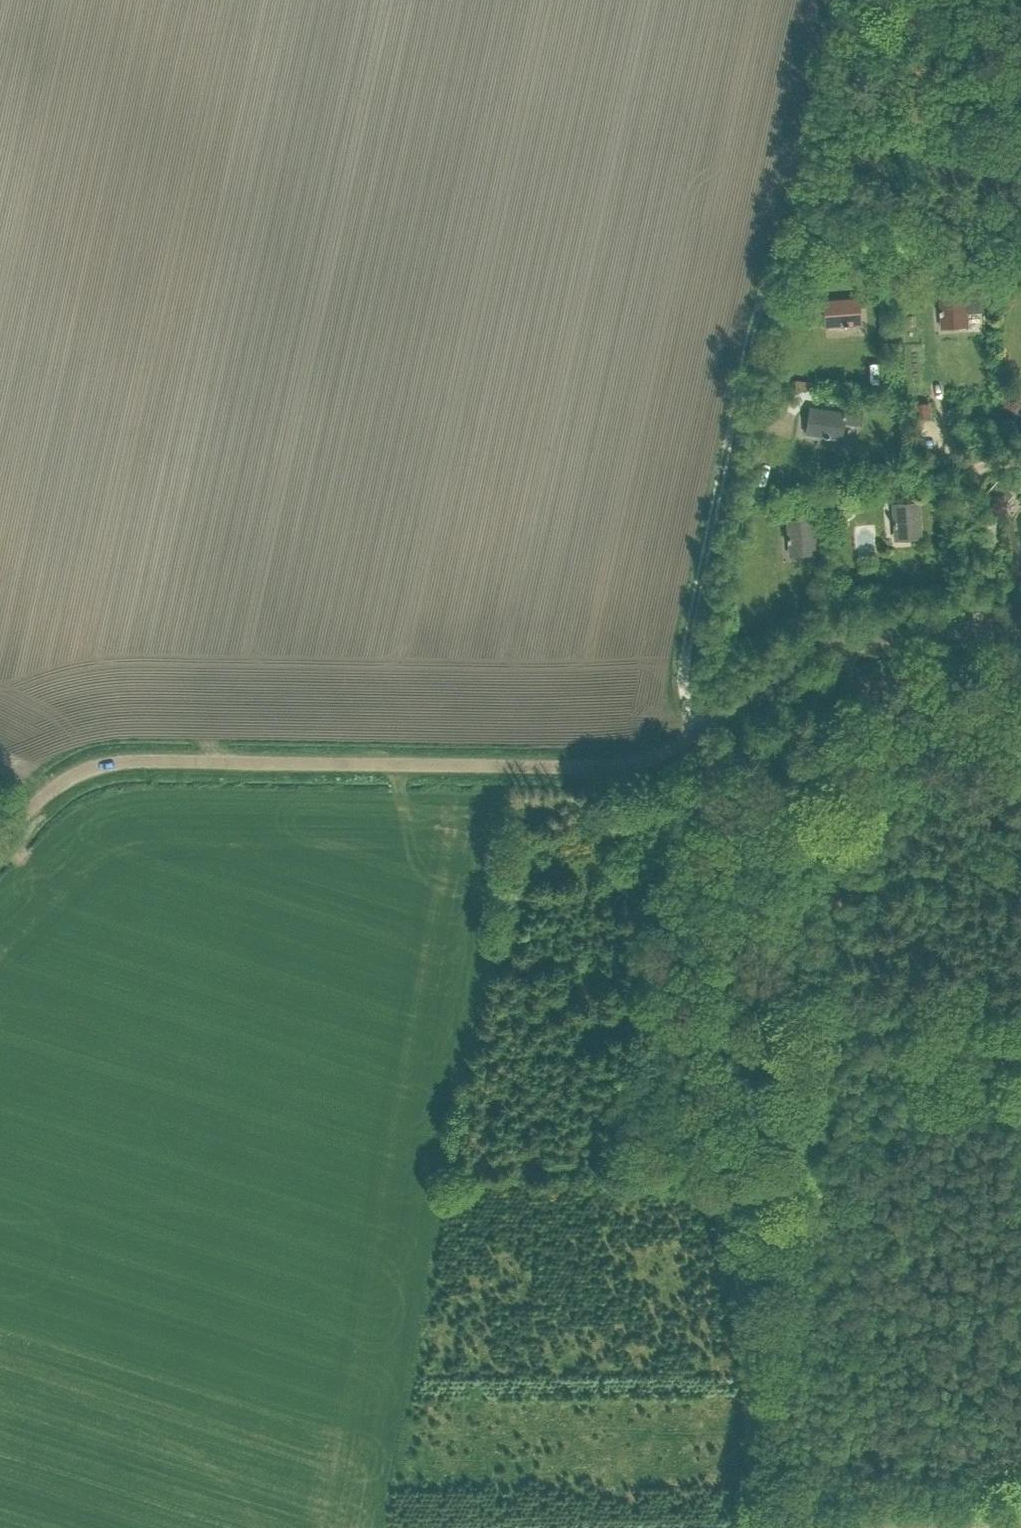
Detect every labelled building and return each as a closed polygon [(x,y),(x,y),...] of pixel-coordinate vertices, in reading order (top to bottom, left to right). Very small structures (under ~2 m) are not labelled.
[(984,312),(982,281),(966,282),(966,290),(940,291),(941,310),(944,310),(944,325),(957,324),(957,327),(968,326),(967,312),(984,312)] [(862,309),(861,298),(825,301),(827,327),(845,325),(845,323),(860,322),(859,309),(862,309)] [(888,387),(887,365),(876,366),(876,388),(888,387)] [(865,409),(847,406),(846,413),(811,408),(807,434),(826,436),(826,434),(841,436),(842,423),(862,426),(865,409)] [(922,538),(919,502),(894,503),(895,522),(897,522),(898,537),(911,536),(911,538),(922,538)] [(817,553),(814,518),(788,520),(789,538),(792,538),(793,553),(806,552),(806,554),(817,553)] [(880,532),(866,530),(863,548),(876,551),(880,532)]
